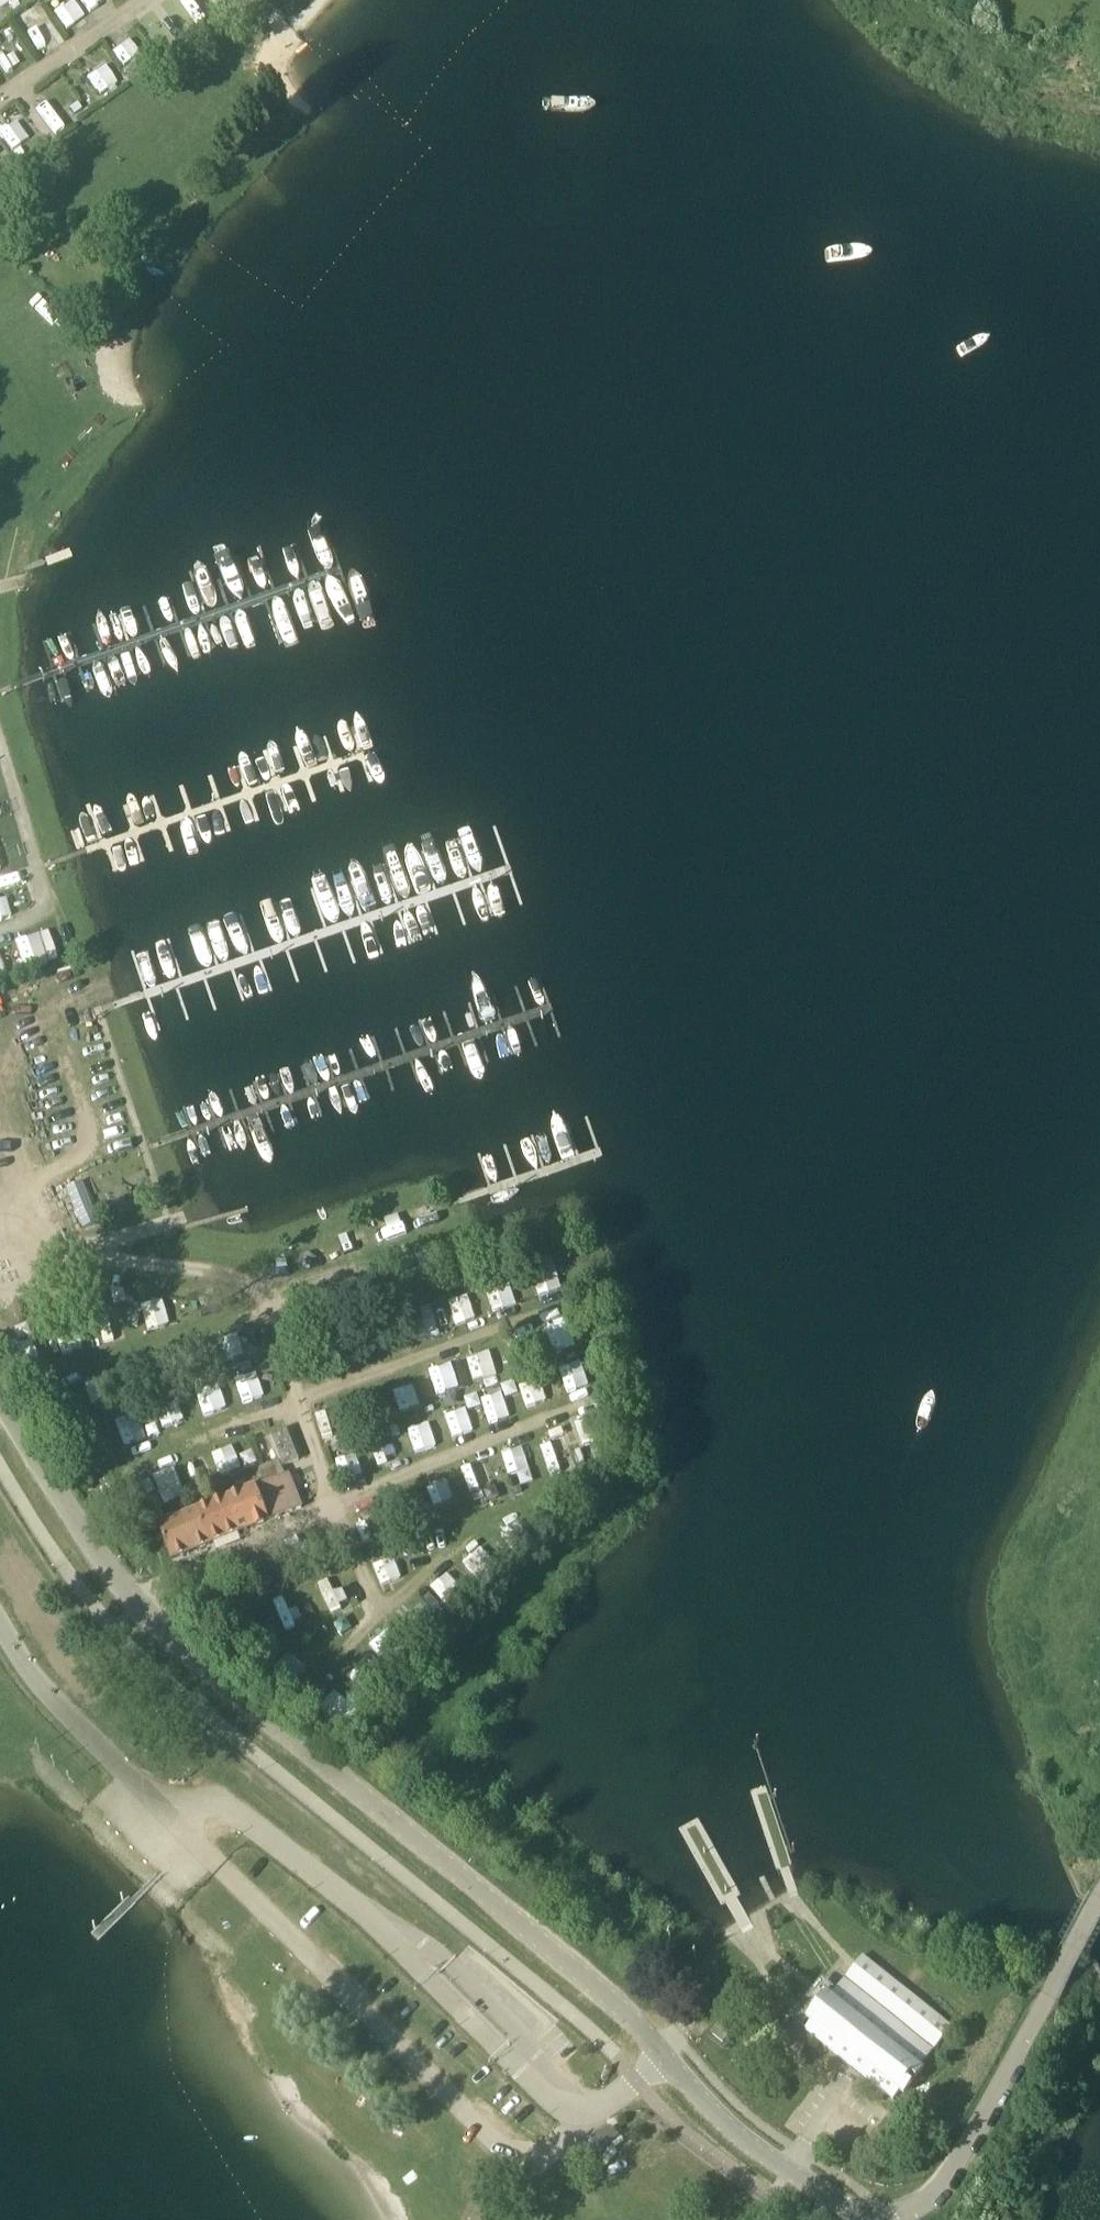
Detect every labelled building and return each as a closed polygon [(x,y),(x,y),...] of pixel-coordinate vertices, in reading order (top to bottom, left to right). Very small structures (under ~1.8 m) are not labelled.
[(1,11),(14,0),(0,0),(0,10),(1,11)] [(100,0),(86,0),(93,12),(103,6),(100,0)] [(213,11),(226,0),(203,0),(213,11)] [(70,31),(88,20),(77,3),(59,14),(70,31)] [(42,54),(60,42),(49,27),(32,38),(42,54)] [(110,48),(122,66),(140,54),(127,36),(110,48)] [(88,76),(101,96),(119,85),(107,64),(88,76)] [(44,100),(35,107),(56,132),(65,125),(44,100)] [(23,125),(4,136),(15,155),(35,144),(23,125)] [(9,857),(2,833),(0,834),(0,859),(9,857)] [(87,1171),(68,1177),(84,1228),(102,1223),(87,1171)] [(486,1286),(494,1312),(517,1304),(509,1279),(486,1286)] [(469,1294),(449,1301),(457,1325),(477,1319),(469,1294)] [(164,1298),(141,1305),(149,1331),(172,1324),(164,1298)] [(416,1340),(441,1334),(434,1305),(408,1312),(416,1340)] [(96,1314),(106,1344),(129,1337),(120,1306),(96,1314)] [(242,1332),(220,1336),(224,1357),(246,1353),(242,1332)] [(473,1382),(498,1376),(492,1351),(467,1357),(473,1382)] [(455,1364),(430,1370),(437,1397),(462,1390),(455,1364)] [(244,1401),(265,1394),(257,1370),(236,1378),(244,1401)] [(395,1389),(402,1411),(424,1405),(418,1383),(395,1389)] [(528,1407),(547,1400),(541,1385),(522,1392),(528,1407)] [(221,1386),(197,1393),(204,1416),(228,1409),(221,1386)] [(505,1397),(483,1403),(489,1423),(511,1417),(505,1397)] [(454,1437),(475,1429),(467,1407),(446,1414),(454,1437)] [(335,1411),(319,1413),(321,1429),(337,1427),(335,1411)] [(414,1451),(437,1448),(433,1424),(411,1427),(414,1451)] [(267,1464),(281,1458),(283,1465),(300,1458),(286,1426),(257,1437),(267,1464)] [(565,1439),(541,1446),(550,1475),(574,1467),(565,1439)] [(214,1452),(221,1475),(242,1468),(234,1445),(214,1452)] [(462,1469),(471,1490),(491,1481),(482,1460),(462,1469)] [(302,1510),(289,1476),(159,1527),(172,1561),(302,1510)] [(448,1478),(426,1486),(434,1509),(456,1501),(448,1478)] [(415,1494),(393,1496),(394,1519),(416,1518),(415,1494)] [(350,1604),(346,1591),(336,1595),(331,1580),(321,1583),(330,1611),(350,1604)] [(864,1957),(837,1991),(805,2031),(894,2101),(900,2093),(905,2097),(925,2071),(921,2067),(952,2027),(864,1957)] [(729,2040),(719,2032),(714,2038),(724,2046),(729,2040)]
